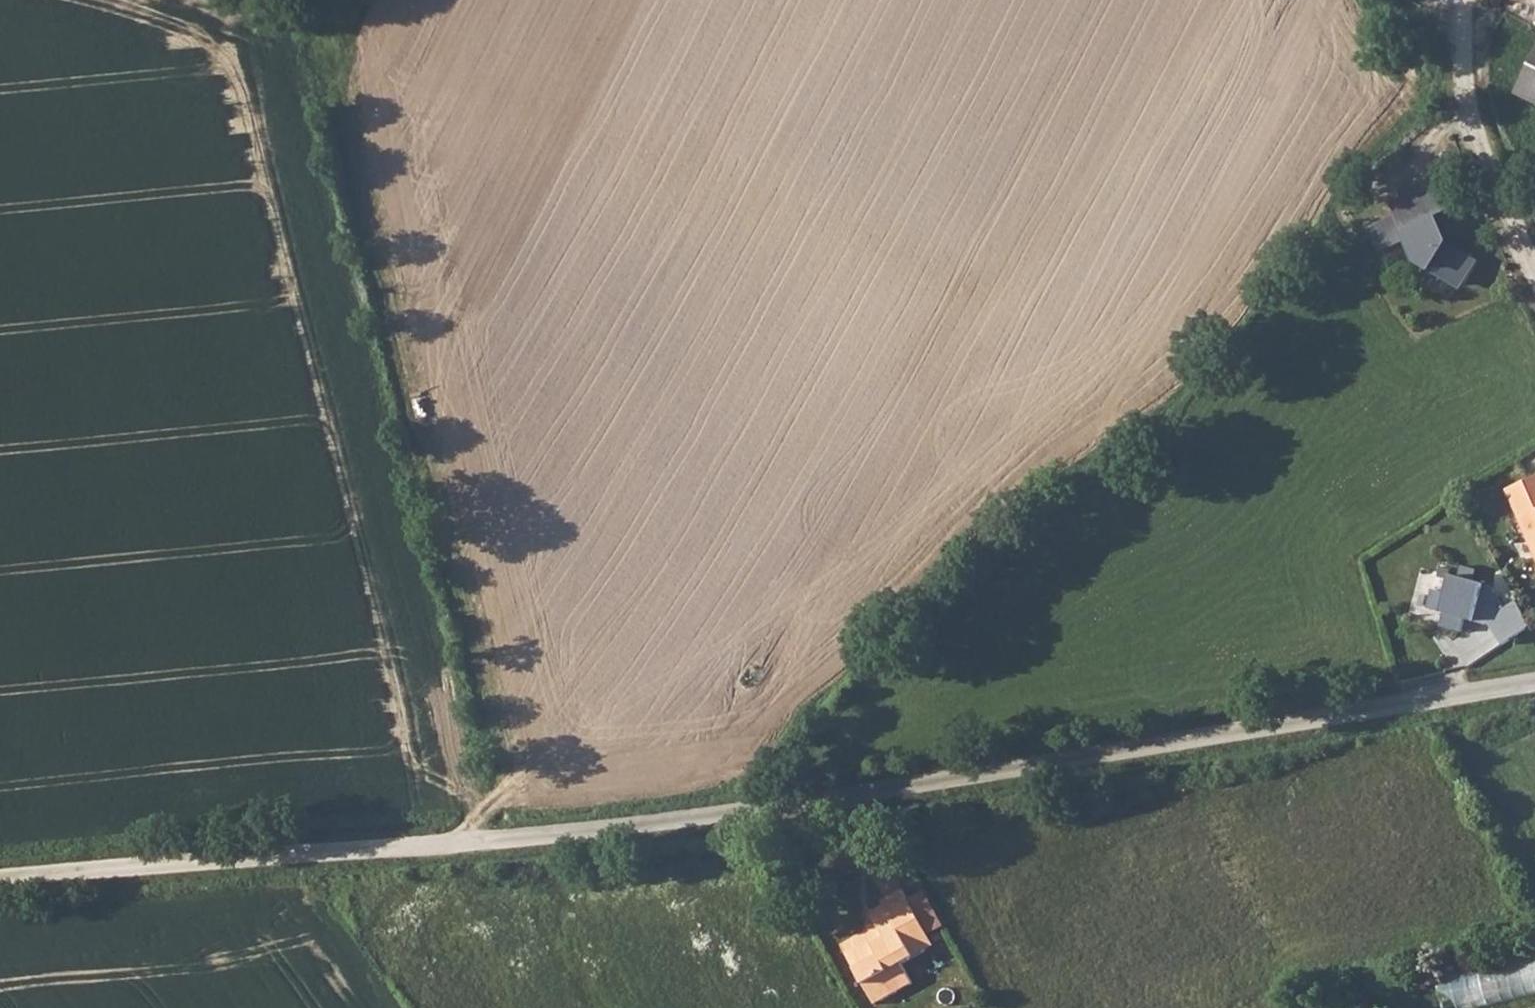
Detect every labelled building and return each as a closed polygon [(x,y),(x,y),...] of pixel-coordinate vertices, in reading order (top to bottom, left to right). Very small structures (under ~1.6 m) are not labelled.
[(1518,97),(1534,106),(1534,63),(1518,97)] [(1379,254),(1406,244),(1401,228),(1396,216),(1368,227),(1379,254)] [(1435,217),(1401,228),(1406,244),(1414,264),(1463,292),(1480,263),(1449,243),(1435,217)] [(1504,491),(1534,563),(1534,477),(1504,491)] [(1489,626),(1504,645),(1529,629),(1517,601),(1505,607),(1494,588),(1450,577),(1441,614),(1445,615),(1442,628),(1461,634),(1465,623),(1489,626)] [(855,951),(842,958),(870,1006),(908,984),(896,967),(921,951),(908,932),(918,926),(897,890),(877,901),(881,907),(866,916),(873,929),(850,942),(855,951)] [(1446,1007),(1477,1007),(1534,995),(1534,955),(1439,976),(1446,1007)]
